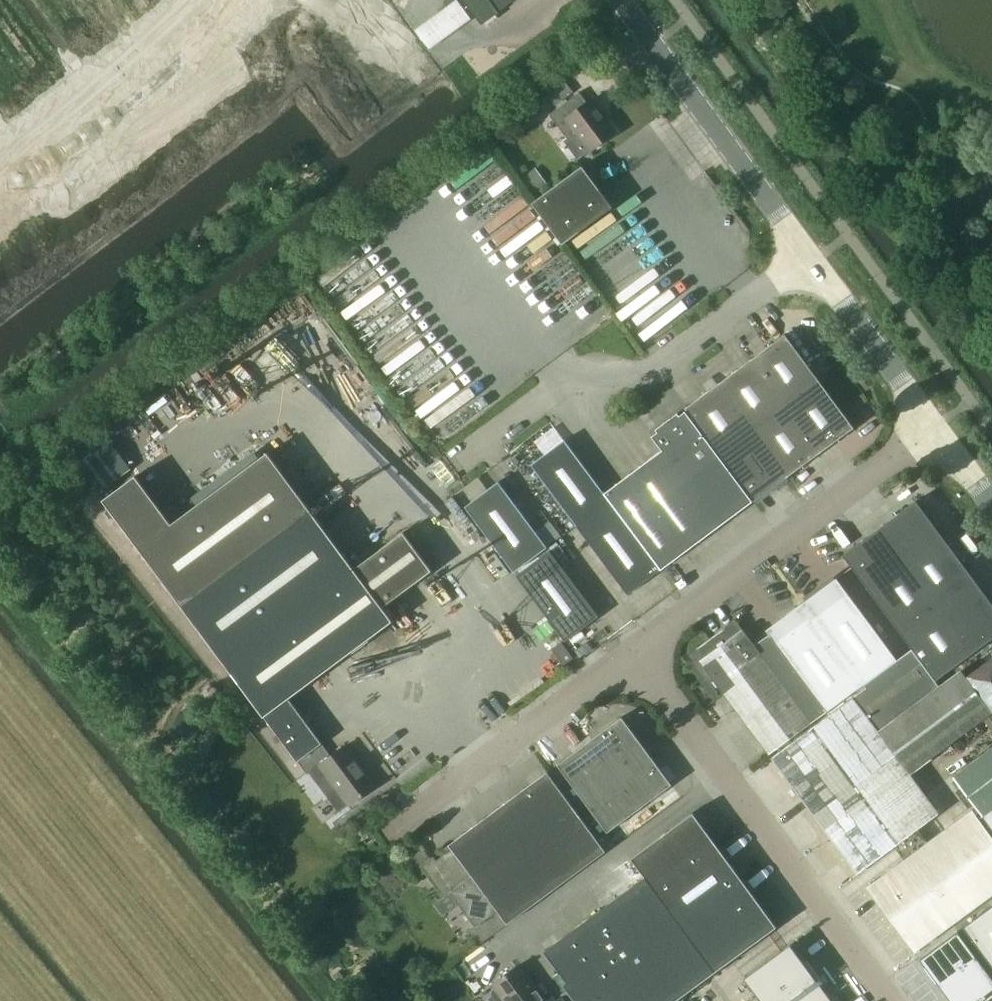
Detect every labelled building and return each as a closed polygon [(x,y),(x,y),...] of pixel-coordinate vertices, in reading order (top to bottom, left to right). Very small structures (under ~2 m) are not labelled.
[(435,50),(478,19),(464,0),(460,0),(419,29),(435,50)] [(515,0),(464,0),(478,19),(482,25),(499,12),(515,0)] [(604,111),(594,98),(588,103),(580,92),(550,114),(568,138),(576,132),(590,151),(617,131),(603,112),(604,111)] [(613,207),(606,196),(583,166),(533,202),(563,243),(613,207)] [(535,168),(520,179),(531,194),(546,183),(535,168)] [(854,427),(785,334),(686,407),(755,500),(854,427)] [(662,450),(604,492),(661,570),(752,501),(686,411),(685,412),(680,416),(678,413),(671,418),(664,423),(666,426),(653,435),(652,436),(662,450)] [(109,438),(77,462),(78,463),(100,493),(132,469),(109,438)] [(628,593),(661,570),(604,492),(565,439),(530,464),(576,525),(563,534),(575,551),(589,541),(628,593)] [(226,663),(226,664),(306,605),(354,569),(268,453),(172,524),(136,475),(104,499),(226,663)] [(548,546),(499,481),(465,506),(514,571),(548,546)] [(912,647),(936,679),(991,638),(991,603),(916,500),(843,554),(912,647)] [(355,568),(383,607),(432,570),(404,532),(355,568)] [(565,640),(599,615),(550,549),(517,575),(565,640)] [(265,716),(300,764),(326,745),(290,697),(394,620),(383,607),(355,568),(354,569),(306,605),(226,664),(265,716)] [(799,605),(861,686),(863,684),(897,659),(837,577),(799,605)] [(769,633),(754,644),(812,722),(828,711),(860,686),(799,605),(766,629),(769,633)] [(770,753),(812,722),(754,644),(742,628),(700,659),(770,753)] [(564,665),(567,662),(573,658),(562,643),(552,650),(564,665)] [(912,647),(897,659),(863,684),(866,687),(853,696),(878,729),(939,684),(936,679),(912,647)] [(966,676),(991,712),(991,656),(966,676)] [(878,729),(911,774),(991,714),(991,712),(966,676),(961,669),(939,684),(878,729)] [(878,729),(853,696),(772,756),(858,873),(939,813),(911,774),(878,729)] [(623,716),(558,763),(608,831),(672,783),(623,716)] [(326,745),(300,764),(306,773),(319,764),(327,774),(325,775),(324,777),(323,778),(322,781),(322,783),(322,785),(323,786),(324,788),(325,789),(327,790),(330,791),(332,792),(334,791),(336,790),(338,789),(349,805),(377,784),(347,743),(332,754),(326,745)] [(953,776),(984,816),(991,810),(991,746),(953,776)] [(548,771),(453,842),(512,920),(606,850),(548,771)] [(991,895),(991,836),(972,808),(867,886),(915,951),(991,895)] [(583,1000),(674,1000),(777,925),(694,811),(632,857),(646,876),(545,949),(583,1000)] [(433,858),(424,864),(445,893),(451,888),(479,925),(471,928),(480,941),(508,921),(451,844),(442,850),(445,856),(436,861),(433,858)] [(963,926),(991,965),(991,905),(963,926)] [(920,960),(951,1000),(991,1000),(991,978),(956,932),(920,960)] [(762,1000),(832,1000),(791,945),(745,978),(762,1000)] [(545,1000),(547,999),(520,963),(493,983),(496,987),(493,990),(493,993),(498,1000),(505,1000),(506,1000),(545,1000)]
